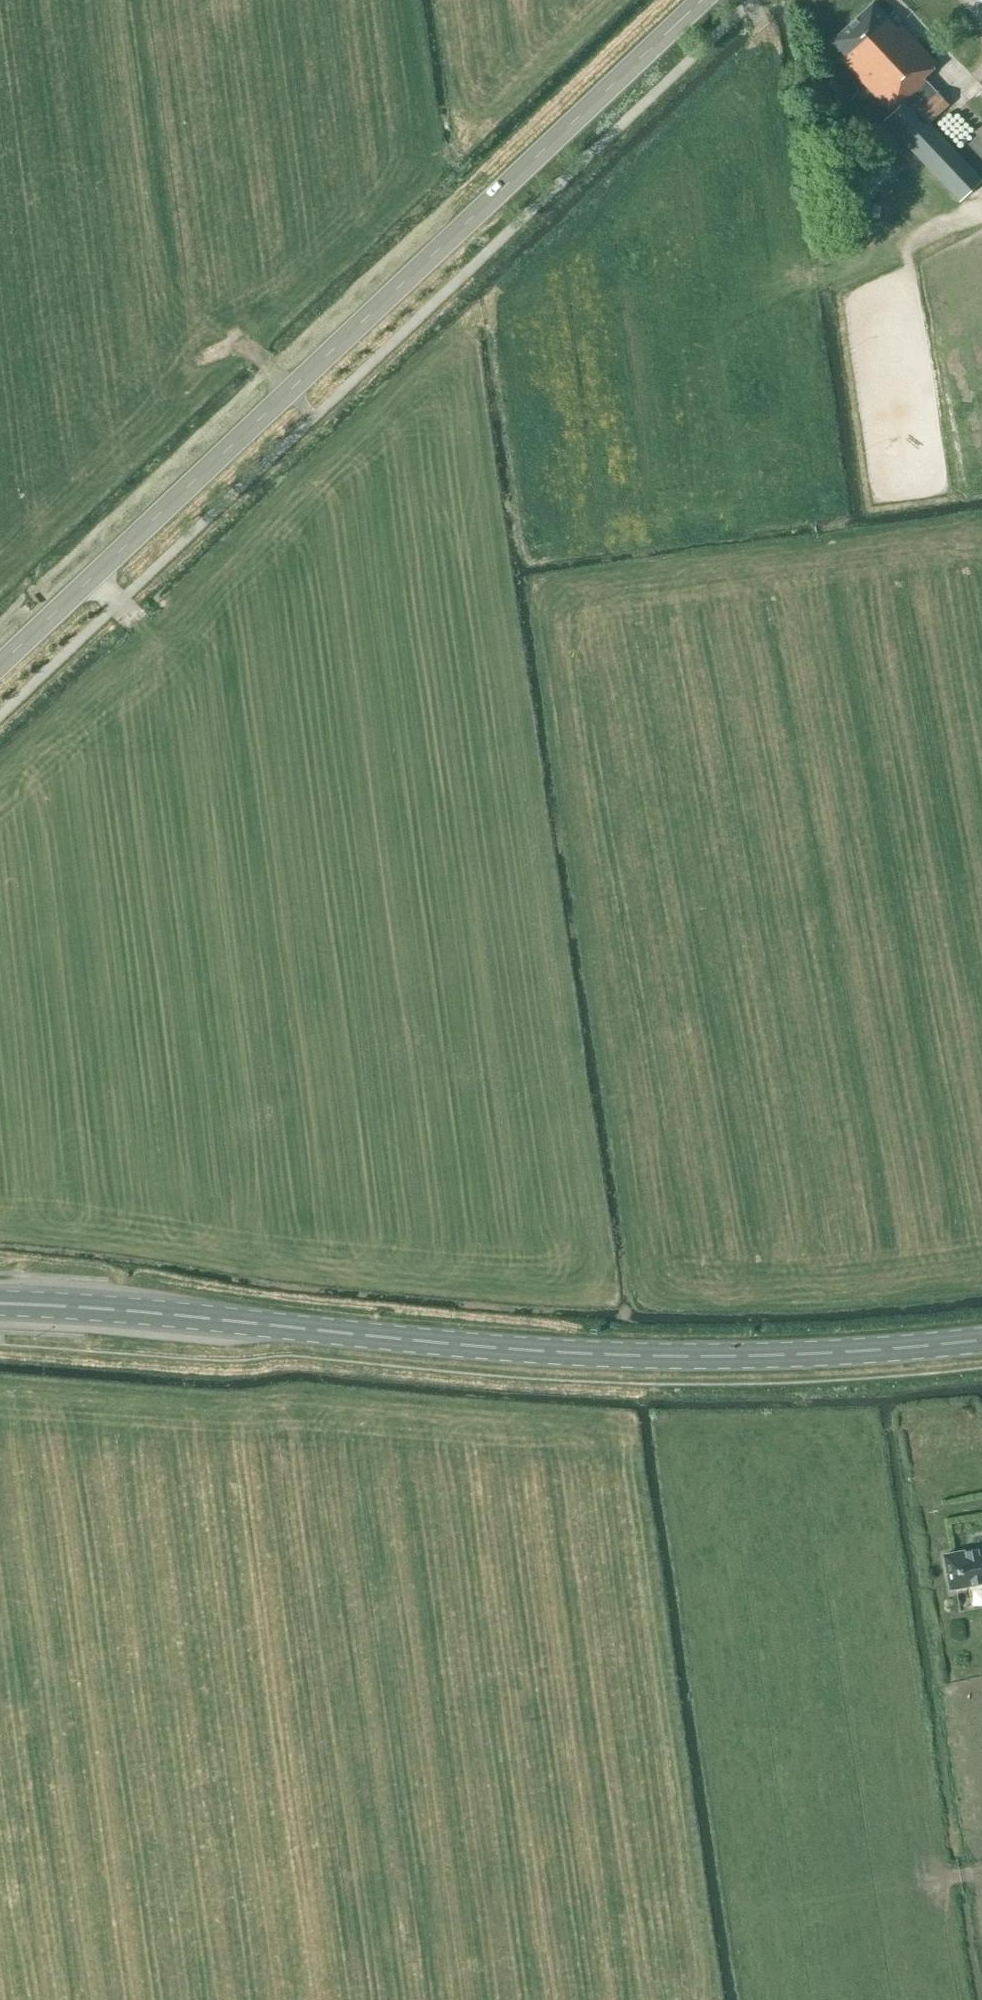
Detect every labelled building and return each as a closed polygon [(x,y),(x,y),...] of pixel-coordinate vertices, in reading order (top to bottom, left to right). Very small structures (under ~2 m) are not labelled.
[(884,120),(959,200),(981,179),(929,122),(948,104),(923,77),(937,64),(900,24),(896,27),(872,2),(831,41),(832,41),(828,45),(892,113),(884,120)] [(944,1554),(950,1587),(981,1582),(981,1547),(944,1554)]
